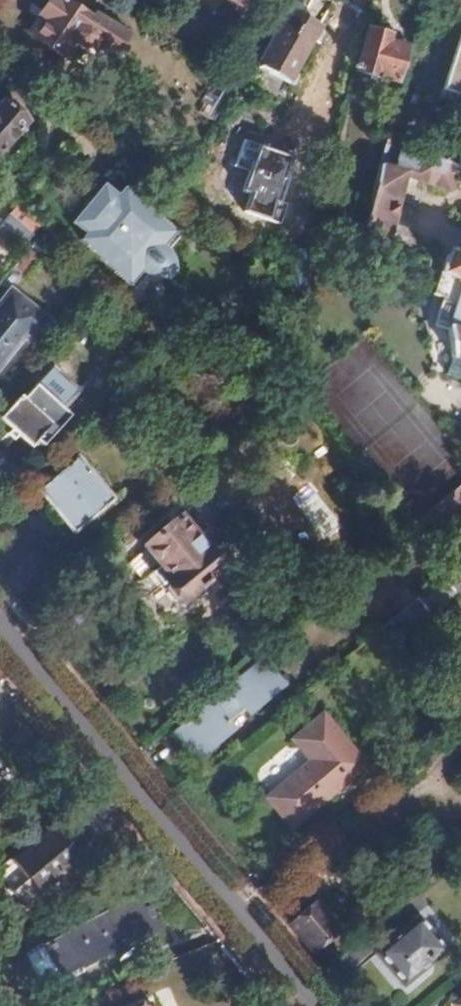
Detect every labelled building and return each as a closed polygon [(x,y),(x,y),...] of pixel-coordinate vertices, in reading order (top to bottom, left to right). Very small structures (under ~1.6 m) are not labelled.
[(81,0),(50,0),(43,11),(48,14),(34,36),(65,57),(76,42),(85,47),(95,45),(98,41),(115,54),(119,47),(129,31),(96,11),(92,18),(76,8),(81,0)] [(243,9),(248,0),(227,0),(243,9)] [(290,82),(321,25),(290,7),(259,64),(290,82)] [(389,34),(368,29),(356,71),(395,81),(405,45),(387,41),(389,34)] [(419,78),(410,107),(460,121),(460,90),(419,78)] [(18,131),(27,121),(19,114),(19,108),(13,103),(8,105),(3,102),(0,105),(0,164),(4,168),(8,164),(10,166),(31,141),(18,131)] [(405,153),(409,141),(389,134),(387,141),(386,146),(405,153)] [(457,171),(386,146),(359,242),(384,249),(402,179),(448,195),(457,171)] [(263,192),(235,180),(239,170),(227,164),(216,189),(229,194),(222,209),(229,211),(228,214),(250,223),(253,217),(265,222),(273,203),(261,197),(263,192)] [(176,236),(88,169),(57,209),(73,221),(69,230),(137,286),(176,236)] [(43,220),(21,200),(14,207),(36,227),(43,220)] [(36,227),(14,207),(0,223),(0,229),(19,246),(36,227)] [(45,248),(32,236),(7,267),(21,277),(45,248)] [(448,249),(432,289),(441,293),(430,319),(444,325),(449,350),(460,354),(460,254),(448,249)] [(6,289),(0,296),(0,364),(23,334),(31,340),(47,320),(6,289)] [(452,351),(445,370),(460,375),(460,354),(452,351)] [(63,382),(45,367),(31,382),(29,380),(18,394),(16,392),(0,411),(0,418),(32,445),(63,410),(55,403),(64,393),(63,382)] [(110,497),(76,456),(38,488),(46,497),(45,500),(44,503),(44,507),(47,512),(51,515),(55,516),(60,515),(72,529),(110,497)] [(216,564),(176,516),(141,545),(166,574),(162,578),(176,596),(216,564)] [(430,584),(401,612),(421,631),(449,602),(430,584)] [(247,711),(281,682),(260,658),(173,731),(195,758),(231,727),(227,722),(244,708),(247,711)] [(289,828),(354,774),(311,723),(280,747),(299,770),(264,798),(289,828)] [(0,775),(0,794),(9,787),(0,775)] [(24,905),(75,862),(72,860),(76,856),(70,850),(65,851),(49,833),(13,862),(28,880),(13,892),(24,905)] [(91,963),(126,942),(128,946),(157,929),(138,894),(74,931),(44,949),(37,952),(53,981),(89,959),(91,963)] [(340,929),(319,904),(291,927),(298,935),(313,952),(340,929)] [(446,947),(420,916),(377,951),(403,983),(446,947)] [(44,949),(74,931),(68,921),(37,937),(44,949)]
